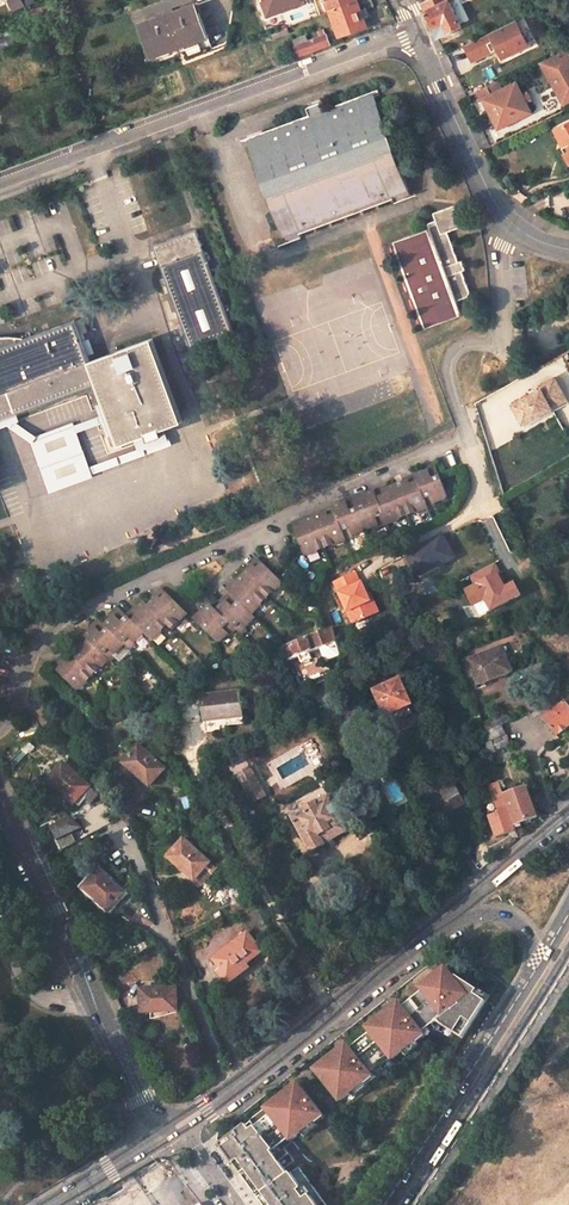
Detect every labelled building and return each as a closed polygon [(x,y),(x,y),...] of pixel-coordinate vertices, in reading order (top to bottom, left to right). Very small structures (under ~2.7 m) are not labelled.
[(305,0),(261,0),(267,15),(305,0)] [(328,9),(351,0),(325,0),(328,9)] [(338,34),(365,24),(362,16),(368,14),(365,7),(372,5),(370,0),(351,0),(328,9),(338,34)] [(462,25),(449,0),(426,0),(421,3),(432,27),(444,22),(449,32),(462,25)] [(149,56),(182,43),(185,52),(209,42),(194,3),(138,23),(149,56)] [(437,37),(449,32),(444,22),(432,27),(437,37)] [(307,40),(298,44),(301,53),(311,49),(328,42),(323,28),(318,30),(320,35),(307,40)] [(295,37),(298,44),(307,40),(304,33),(295,37)] [(465,66),(475,60),(471,53),(476,51),(472,44),(459,50),(458,48),(446,54),(450,64),(461,59),(465,66)] [(566,51),(543,63),(563,102),(565,105),(568,103),(568,57),(566,51)] [(477,66),(468,71),(471,78),(481,73),(477,66)] [(499,81),(492,67),(481,73),(471,78),(468,71),(457,77),(466,97),(499,81)] [(517,83),(484,99),(498,127),(531,111),(517,83)] [(306,117),(244,140),(282,243),(408,196),(371,93),(324,111),(321,102),(303,108),(306,117)] [(556,130),(565,147),(561,149),(568,165),(568,123),(556,130)] [(430,229),(390,244),(424,330),(465,314),(459,298),(469,295),(470,292),(463,271),(466,269),(462,259),(458,261),(448,232),(463,226),(455,205),(433,213),(436,221),(428,224),(430,229)] [(194,233),(152,249),(190,349),(233,334),(194,233)] [(0,348),(0,417),(95,382),(118,442),(182,418),(152,340),(88,363),(72,321),(0,348)] [(86,354),(93,352),(88,338),(81,341),(86,354)] [(555,377),(539,386),(541,389),(511,405),(522,424),(567,399),(555,377)] [(500,389),(506,400),(519,393),(512,382),(500,389)] [(299,519),(292,522),(306,555),(310,556),(320,552),(318,548),(334,542),(335,545),(348,541),(344,532),(351,530),(353,534),(381,524),(379,520),(387,518),(389,523),(403,517),(402,514),(416,509),(417,512),(432,505),(430,501),(437,498),(438,500),(448,496),(450,492),(438,460),(430,463),(432,468),(428,469),(427,467),(409,475),(410,479),(406,481),(405,479),(387,486),(388,488),(383,490),(382,486),(365,492),(366,494),(361,495),(360,492),(345,497),(347,501),(342,503),(341,502),(326,508),(328,513),(324,515),(323,513),(304,520),(305,522),(300,523),(299,519)] [(404,552),(413,569),(424,563),(427,569),(454,555),(441,532),(404,552)] [(201,613),(196,619),(216,641),(221,636),(225,640),(240,625),(243,629),(254,618),(252,616),(263,606),(260,603),(271,593),(274,596),(283,588),(284,583),(260,557),(254,562),(257,566),(253,570),(251,569),(237,581),(238,583),(235,586),(232,582),(227,587),(230,590),(223,597),(226,601),(222,604),(221,603),(215,608),(210,602),(204,607),(207,611),(203,615),(201,613)] [(56,657),(51,662),(73,688),(78,687),(85,682),(82,678),(95,667),(98,670),(110,660),(108,658),(114,652),(116,655),(127,645),(129,648),(135,642),(137,644),(148,634),(153,640),(160,634),(162,637),(179,623),(180,624),(192,614),(167,586),(160,591),(163,595),(159,598),(158,596),(151,603),(148,598),(140,605),(144,608),(140,611),(139,611),(132,616),(123,607),(117,612),(120,616),(117,619),(116,618),(109,624),(102,617),(96,623),(98,626),(94,630),(93,628),(87,634),(84,631),(77,637),(81,641),(77,644),(76,643),(61,655),(63,656),(59,660),(56,657)] [(333,627),(278,647),(284,657),(287,655),(289,660),(300,656),(310,652),(320,648),(325,646),(330,648),(338,645),(333,627)] [(400,647),(402,654),(420,648),(418,642),(400,647)] [(501,648),(469,660),(477,685),(510,672),(501,648)] [(310,652),(300,656),(302,662),(312,658),(310,652)] [(346,672),(357,669),(355,662),(344,665),(346,672)] [(391,715),(412,705),(415,704),(402,678),(394,682),(393,680),(384,684),(384,686),(376,690),(388,716),(391,715)] [(200,694),(204,720),(243,715),(239,689),(200,694)] [(557,736),(568,727),(568,708),(568,706),(568,691),(568,690),(546,708),(545,709),(550,715),(545,719),(557,736)] [(412,705),(391,715),(394,721),(415,712),(412,705)] [(489,735),(492,741),(507,734),(502,724),(510,720),(508,715),(508,714),(506,714),(503,714),(484,721),(489,735)] [(37,719),(23,724),(27,736),(41,731),(37,719)] [(507,734),(492,741),(486,743),(489,754),(490,756),(497,753),(496,751),(511,745),(507,734)] [(483,737),(486,743),(492,741),(489,735),(483,737)] [(142,745),(126,764),(152,786),(168,768),(142,745)] [(62,764),(47,781),(75,806),(90,789),(62,764)] [(244,772),(237,776),(253,802),(266,795),(254,772),(246,776),(244,772)] [(465,801),(453,777),(438,784),(450,808),(465,801)] [(515,829),(499,783),(492,785),(490,786),(494,799),(496,800),(499,809),(497,810),(498,813),(489,817),(496,837),(515,829)] [(538,816),(527,787),(506,794),(521,837),(524,833),(521,823),(538,816)] [(327,793),(289,815),(310,850),(347,829),(340,817),(343,816),(344,811),(340,805),(336,804),(334,805),(327,793)] [(408,825),(421,817),(424,816),(420,808),(417,810),(417,809),(404,817),(408,825)] [(89,829),(81,815),(69,822),(77,836),(89,829)] [(424,840),(434,857),(446,850),(435,833),(424,840)] [(169,858),(195,882),(202,888),(217,871),(184,841),(169,858)] [(99,872),(84,890),(110,912),(126,895),(99,872)] [(251,897),(235,904),(239,913),(255,905),(251,897)] [(263,953),(249,934),(215,961),(229,979),(263,953)] [(177,987),(142,987),(142,1008),(177,1007),(177,987)] [(325,1067),(318,1073),(322,1078),(336,1095),(340,1101),(364,1082),(366,1085),(374,1079),(370,1074),(391,1058),(393,1059),(416,1041),(418,1043),(426,1037),(423,1033),(432,1025),(414,998),(402,1007),(394,1014),(391,1010),(375,1022),(378,1026),(350,1049),(342,1055),(339,1051),(323,1064),(325,1067)] [(402,1007),(399,1003),(391,1010),(394,1014),(402,1007)] [(347,1045),(339,1051),(342,1055),(350,1049),(347,1045)] [(322,1078),(313,1086),(326,1103),(336,1095),(322,1078)] [(298,1084),(290,1090),(294,1094),(301,1088),(298,1084)] [(221,1145),(264,1204),(317,1204),(310,1195),(305,1199),(299,1191),(302,1189),(290,1173),(288,1174),(279,1162),(289,1154),(283,1147),(315,1121),(317,1124),(325,1117),(301,1088),(294,1094),(290,1090),(274,1103),(276,1106),(269,1112),(271,1114),(251,1130),(246,1125),(221,1145)]
